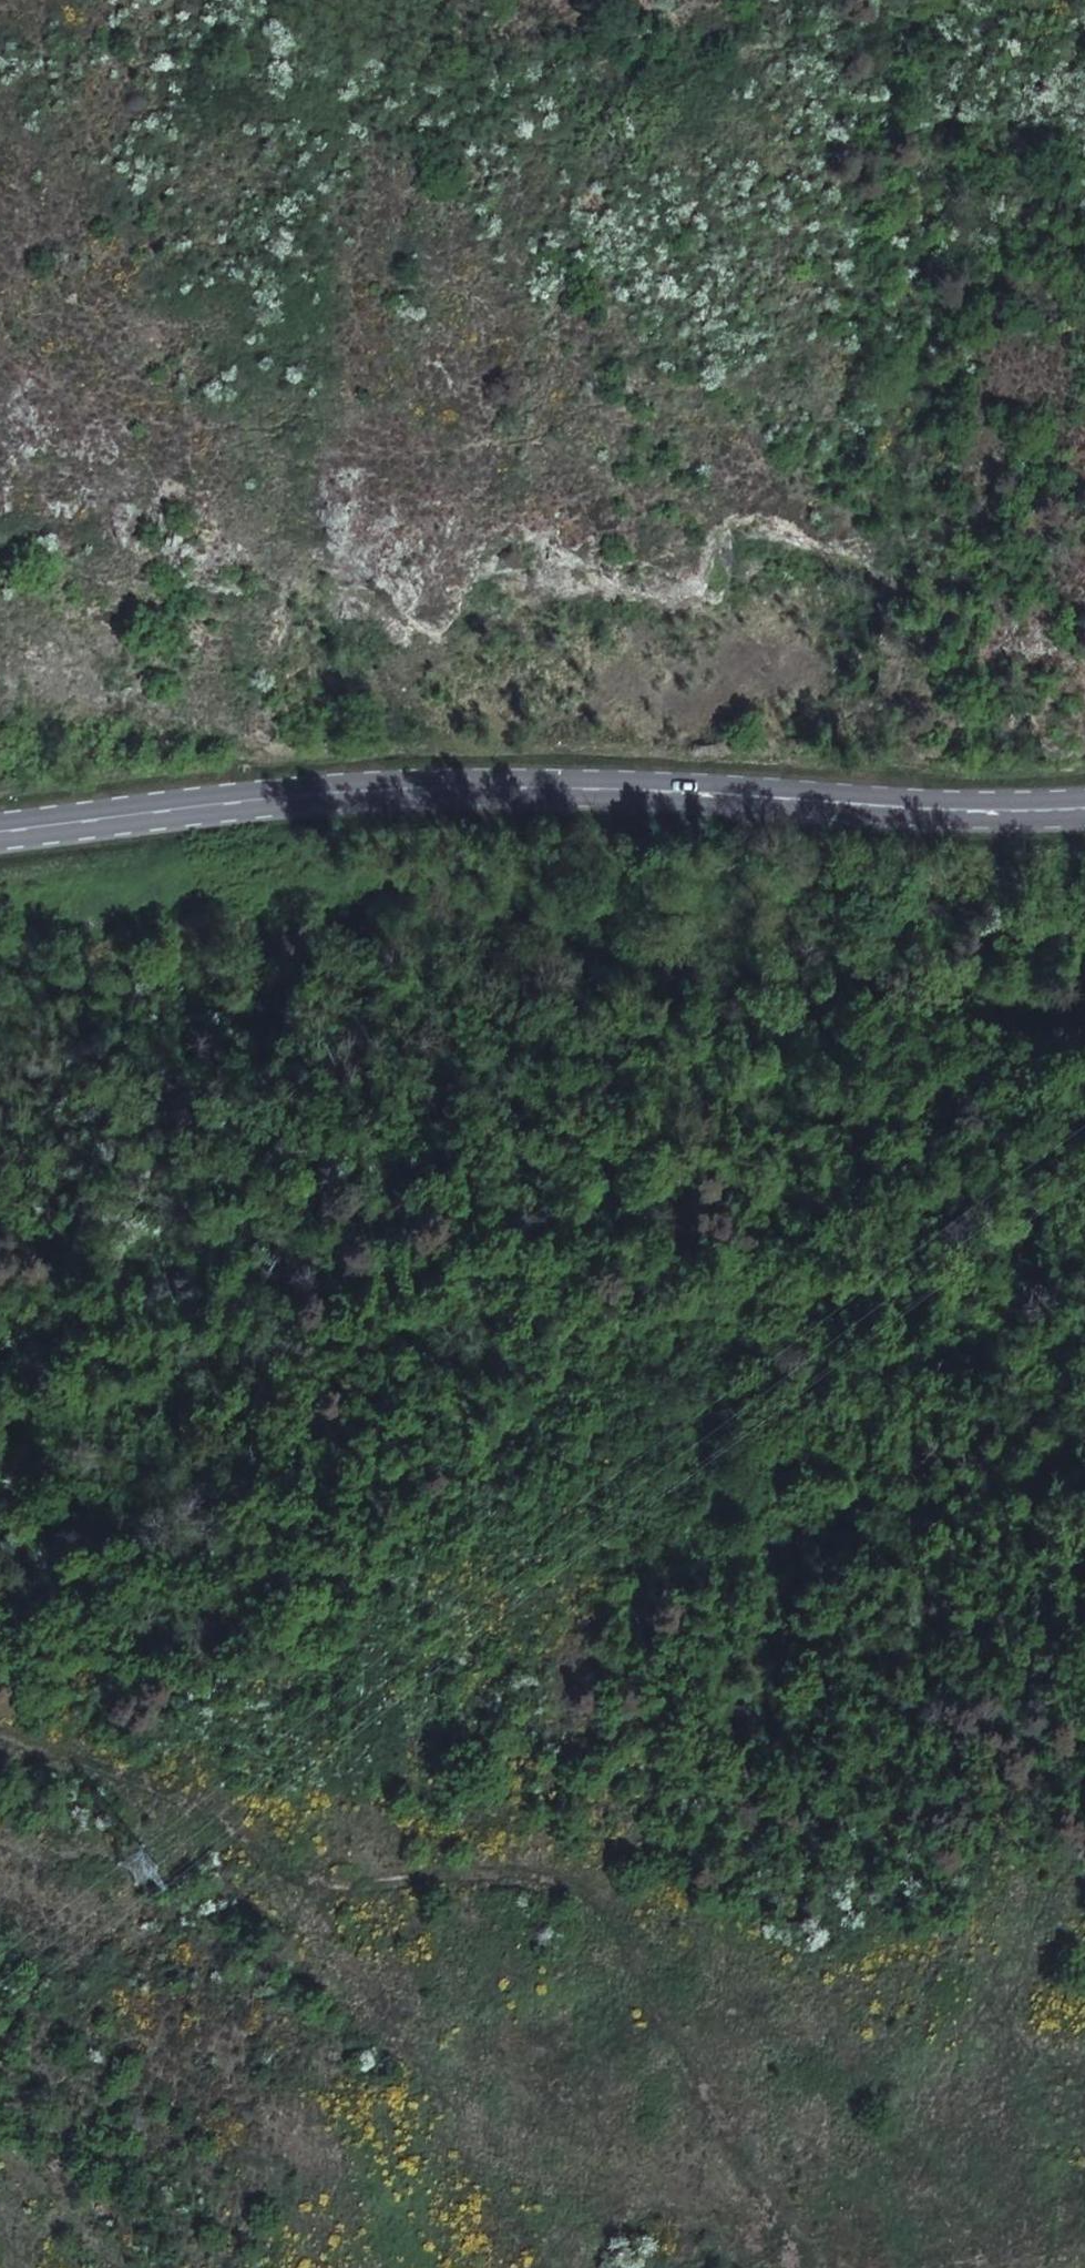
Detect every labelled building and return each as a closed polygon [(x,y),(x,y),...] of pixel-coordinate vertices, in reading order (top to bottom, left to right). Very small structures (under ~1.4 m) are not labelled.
[(796,733),(796,744),(808,744),(808,733),(796,733)]
